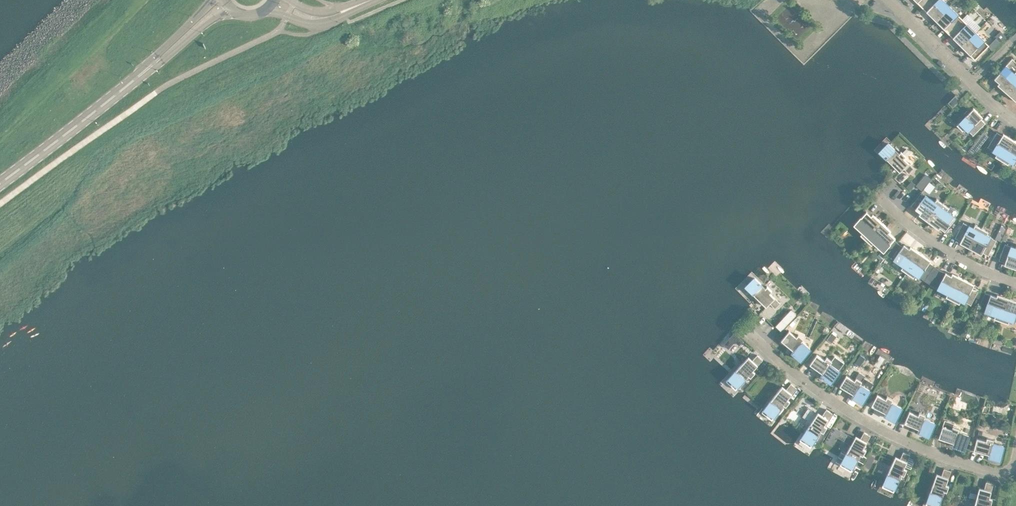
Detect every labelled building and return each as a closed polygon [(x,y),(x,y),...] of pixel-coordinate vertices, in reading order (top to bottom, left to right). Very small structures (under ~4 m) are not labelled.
[(930,13),(943,0),(917,0),(930,13)] [(943,27),(957,12),(945,0),(943,0),(930,13),(943,27)] [(943,27),(957,40),(971,25),(957,12),(943,27)] [(996,24),(990,30),(996,35),(1001,30),(996,24)] [(971,25),(957,40),(970,53),(984,39),(971,25)] [(1002,86),(1015,70),(1015,67),(1012,64),(1015,59),(1007,52),(989,72),(996,78),(995,80),(1002,86)] [(1002,86),(1009,92),(1010,91),(1015,96),(1015,70),(1002,86)] [(950,90),(943,96),(948,101),(954,94),(950,90)] [(980,116),(974,110),(975,108),(969,101),(966,104),(961,109),(952,118),(952,117),(952,118),(958,124),(960,121),(968,129),(980,116)] [(990,149),(996,153),(1009,133),(1001,128),(1000,130),(992,125),(982,140),(983,141),(983,140),(988,143),(988,144),(992,146),(990,149)] [(978,126),(971,134),(976,139),(984,129),(978,126)] [(996,153),(1003,157),(1005,154),(1009,157),(1009,156),(1014,160),(1015,157),(1015,141),(1015,140),(1015,139),(1015,138),(1009,133),(996,153)] [(875,146),(876,147),(893,164),(897,160),(904,167),(909,162),(899,151),(901,149),(896,145),(894,147),(884,137),(875,146)] [(921,167),(911,179),(917,183),(926,172),(921,167)] [(916,210),(923,215),(938,196),(931,192),(929,195),(926,192),(925,192),(921,189),(921,188),(920,188),(910,202),(917,208),(916,210)] [(938,196),(923,215),(931,221),(932,219),(940,225),(950,210),(941,204),(944,201),(938,196)] [(855,228),(861,233),(877,215),(870,209),(868,211),(861,204),(849,218),(850,218),(854,222),(858,225),(855,228)] [(877,215),(861,233),(866,238),(869,235),(872,239),(873,238),(879,244),(878,244),(879,244),(883,240),(889,232),(890,231),(882,223),(884,222),(877,215)] [(957,238),(965,242),(976,221),(970,218),(968,221),(964,218),(964,219),(958,216),(959,216),(958,215),(950,231),(958,236),(957,238)] [(976,221),(965,242),(973,246),(975,244),(983,249),(984,247),(987,242),(991,233),(985,231),(986,230),(981,228),(983,225),(976,221)] [(889,232),(883,240),(886,243),(892,235),(889,232)] [(1011,262),(1015,248),(1015,239),(1012,237),(1010,241),(1006,239),(1006,240),(1000,238),(1000,237),(994,254),(1003,257),(1002,259),(1011,262)] [(896,262),(902,266),(916,247),(908,241),(907,243),(899,238),(889,252),(898,259),(896,262)] [(876,245),(872,250),(876,254),(880,249),(876,245)] [(916,247),(902,266),(908,270),(910,267),(919,274),(930,259),(922,254),(923,252),(916,247)] [(941,290),(947,293),(958,272),(950,268),(949,270),(940,266),(932,281),(933,282),(933,281),(938,284),(942,286),(941,290)] [(760,281),(750,271),(741,280),(759,298),(763,295),(770,301),(775,296),(765,286),(767,284),(762,279),(760,281)] [(958,272),(947,293),(954,297),(956,293),(960,295),(966,298),(965,298),(966,298),(974,283),(965,278),(966,276),(958,272)] [(989,311),(996,314),(1004,291),(995,288),(994,291),(985,288),(980,286),(973,302),(980,304),(990,308),(989,311)] [(996,314),(1003,316),(1004,313),(1009,315),(1009,314),(1015,316),(1014,316),(1015,317),(1015,313),(1015,298),(1012,297),(1012,294),(1004,291),(996,314)] [(769,320),(775,325),(790,309),(784,304),(769,320)] [(786,346),(795,353),(805,341),(797,334),(798,332),(793,327),(791,330),(784,324),(776,333),(788,343),(786,346)] [(827,326),(822,332),(827,336),(832,329),(827,326)] [(815,369),(825,376),(839,356),(830,349),(826,354),(821,350),(820,353),(812,347),(804,357),(817,366),(815,369)] [(742,352),(727,368),(721,374),(730,383),(743,369),(745,370),(750,366),(748,364),(758,353),(752,348),(746,355),(742,352)] [(855,348),(850,356),(855,360),(860,351),(855,348)] [(854,366),(851,371),(857,374),(859,371),(860,370),(854,366)] [(846,390),(856,396),(868,377),(859,371),(857,374),(851,371),(849,373),(841,368),(835,379),(848,387),(846,390)] [(775,381),(760,401),(757,405),(767,413),(778,398),(781,399),(785,394),(782,393),(791,381),(786,377),(780,384),(775,381)] [(879,409),(889,414),(896,400),(887,395),(888,392),(882,389),(880,392),(872,387),(866,399),(880,406),(879,409)] [(812,408),(800,425),(795,433),(805,440),(816,424),(818,426),(822,420),(819,419),(827,406),(821,402),(816,410),(812,408)] [(912,425),(923,430),(929,415),(919,411),(920,408),(914,405),(913,408),(904,404),(899,416),(913,422),(912,425)] [(947,439),(958,443),(963,428),(953,424),(954,421),(947,419),(946,422),(937,419),(933,431),(948,436),(947,439)] [(846,439),(839,450),(835,458),(846,464),(855,447),(858,449),(861,443),(858,442),(865,429),(859,425),(854,434),(850,431),(846,439)] [(839,434),(839,435),(846,439),(850,431),(843,427),(839,434)] [(983,450),(994,453),(998,438),(988,435),(988,432),(982,431),(981,434),(972,431),(968,443),(983,447),(983,450)] [(889,452),(879,476),(877,480),(888,485),(896,467),(899,469),(902,462),(899,461),(905,448),(898,445),(894,454),(889,452)] [(931,469),(922,494),(921,498),(932,502),(939,484),(942,485),(944,479),(941,478),(946,464),(939,462),(936,471),(931,469)] [(968,505),(981,505),(982,501),(989,503),(992,493),(984,491),(988,477),(981,475),(979,484),(974,483),(968,505)]
